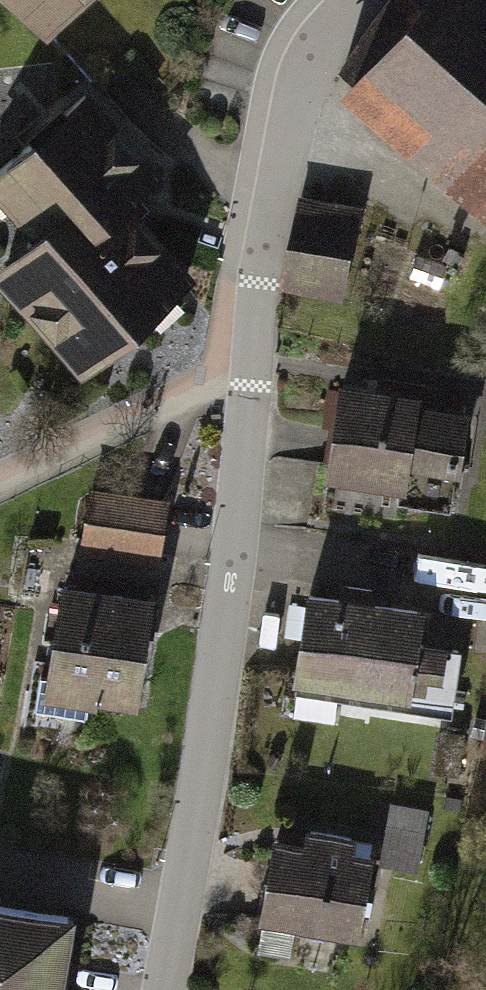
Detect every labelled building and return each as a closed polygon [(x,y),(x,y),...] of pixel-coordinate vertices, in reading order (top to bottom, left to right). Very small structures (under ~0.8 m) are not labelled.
[(43,42),(90,0),(5,0),(43,42)] [(372,14),(337,64),(352,77),(338,93),(438,177),(485,120),(485,0),(382,0),(372,14)] [(0,255),(0,283),(80,376),(198,275),(130,197),(162,170),(89,85),(0,162),(0,197),(29,230),(0,255)] [(438,177),(475,208),(485,218),(485,120),(438,177)] [(363,206),(299,194),(281,288),(345,301),(363,206)] [(423,401),(342,388),(326,485),(408,498),(412,473),(462,481),(472,414),(423,407),(423,401)] [(168,505),(88,492),(77,562),(157,574),(168,505)] [(146,595),(51,579),(31,697),(126,713),(146,595)] [(423,616),(299,596),(283,693),(408,713),(423,616)] [(423,862),(430,802),(392,797),(385,857),(423,862)] [(370,857),(264,838),(248,923),(355,942),(370,857)] [(0,898),(0,989),(59,989),(73,911),(0,898)]
